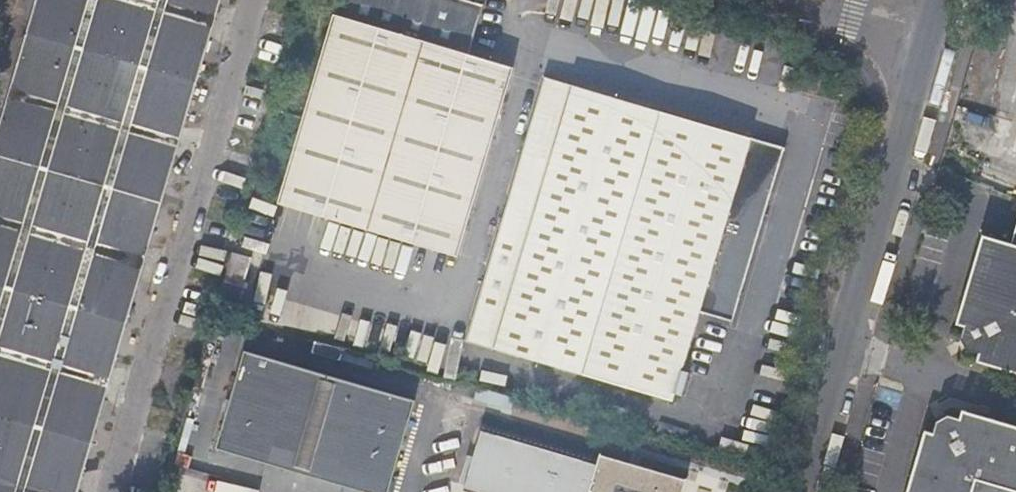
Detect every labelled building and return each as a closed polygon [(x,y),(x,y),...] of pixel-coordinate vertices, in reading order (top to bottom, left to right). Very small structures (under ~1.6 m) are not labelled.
[(0,129),(0,491),(76,491),(220,0),(38,0),(0,129)] [(466,53),(481,4),(467,0),(338,0),(278,206),(419,246),(424,229),(455,239),(450,255),(457,256),(512,67),(506,65),(503,76),(462,64),(466,53)] [(506,65),(466,53),(462,64),(503,76),(506,65)] [(782,63),(777,85),(801,91),(806,68),(782,63)] [(541,77),(465,341),(492,349),(569,85),(541,77)] [(569,85),(492,349),(584,375),(659,111),(569,85)] [(659,111),(584,375),(672,400),(676,391),(684,394),(690,371),(682,368),(700,311),(732,320),(782,147),(659,111)] [(1009,240),(981,233),(956,322),(964,325),(960,339),(964,348),(975,351),(974,361),(1015,373),(1015,213),(1009,240)] [(424,229),(419,246),(450,255),(455,239),(424,229)] [(413,400),(243,351),(214,449),(361,491),(386,491),(413,400)] [(513,398),(476,387),(472,400),(509,410),(513,398)] [(958,410),(956,418),(941,415),(936,418),(933,429),(924,428),(906,491),(1015,491),(1015,427),(958,410)] [(682,480),(599,455),(599,454),(598,454),(595,465),(479,430),(462,490),(469,491),(681,491),(685,479),(683,479),(682,480)]
